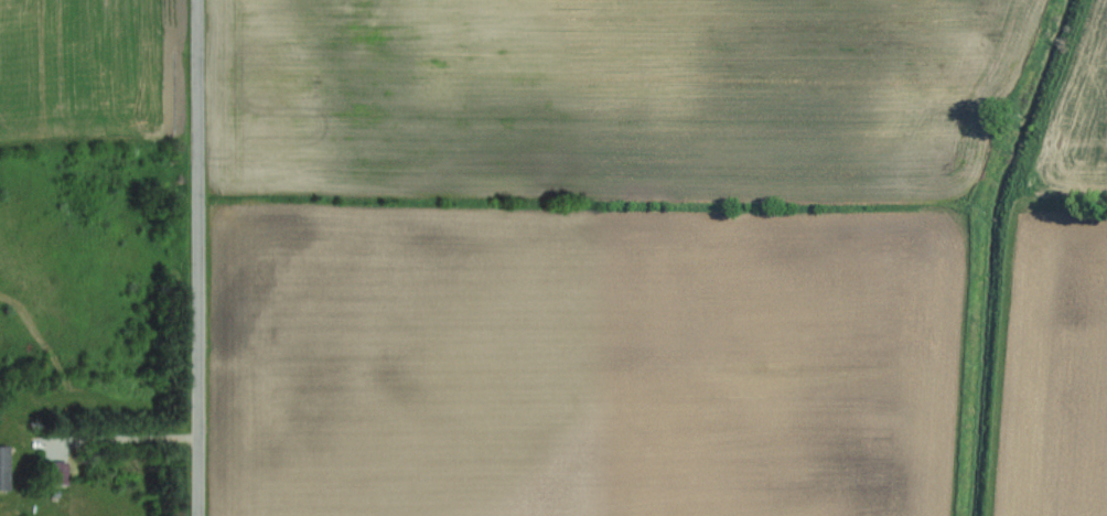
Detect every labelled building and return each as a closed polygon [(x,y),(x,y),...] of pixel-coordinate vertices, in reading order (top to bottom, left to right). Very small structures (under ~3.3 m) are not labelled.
[(0,446),(0,491),(12,491),(12,446),(0,446)]
